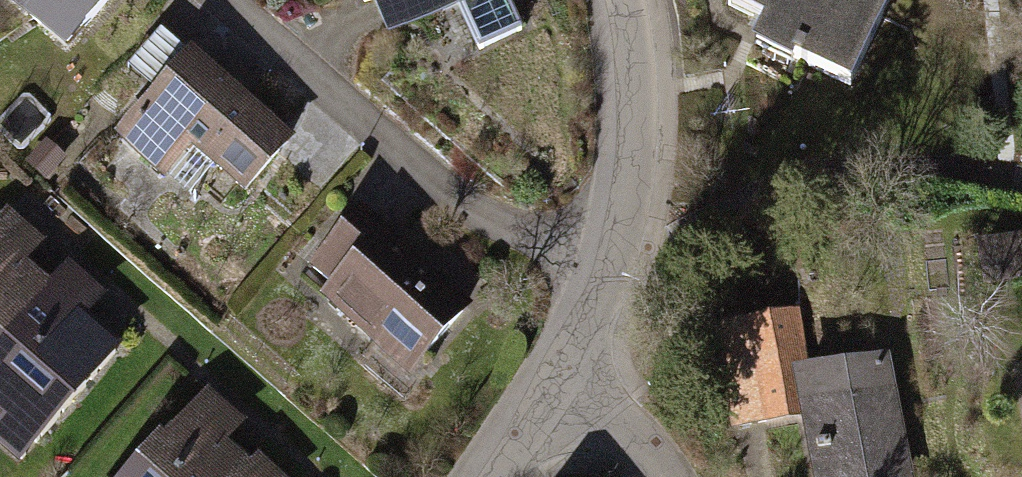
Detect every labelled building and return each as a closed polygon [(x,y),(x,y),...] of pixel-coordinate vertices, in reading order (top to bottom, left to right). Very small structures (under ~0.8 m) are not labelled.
[(67,45),(107,0),(15,0),(67,45)] [(389,28),(449,0),(376,0),(389,28)] [(479,49),(522,30),(508,0),(456,0),(479,49)] [(774,6),(761,32),(797,49),(793,58),(850,85),(890,0),(761,0),(774,6)] [(287,140),(191,57),(123,135),(165,171),(190,142),(245,189),(287,140)] [(47,293),(9,260),(30,235),(6,213),(0,220),(0,346),(47,293)] [(400,265),(351,223),(313,266),(337,287),(329,296),(412,368),(462,310),(405,260),(400,265)] [(47,293),(0,346),(0,384),(20,402),(12,411),(40,436),(115,352),(70,312),(92,288),(69,268),(47,293)] [(880,364),(802,379),(790,318),(720,331),(738,423),(808,409),(821,476),(887,476),(902,474),(880,364)] [(247,473),(208,439),(230,415),(206,394),(163,442),(159,438),(125,476),(244,476),(247,473)] [(247,473),(244,476),(277,476),(258,461),(247,473)]
